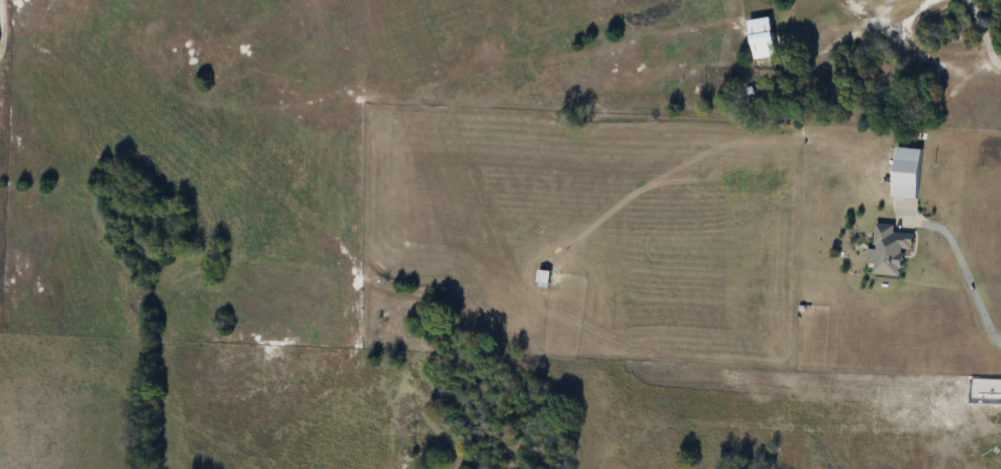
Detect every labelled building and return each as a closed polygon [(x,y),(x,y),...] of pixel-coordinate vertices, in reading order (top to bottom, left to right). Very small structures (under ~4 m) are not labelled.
[(923,149),(898,147),(895,198),(920,199),(923,149)] [(914,234),(895,232),(896,225),(878,224),(875,249),(869,249),(867,262),(876,263),(875,275),(903,277),(906,249),(913,250),(914,234)] [(540,282),(550,283),(551,272),(540,271),(540,282)]
